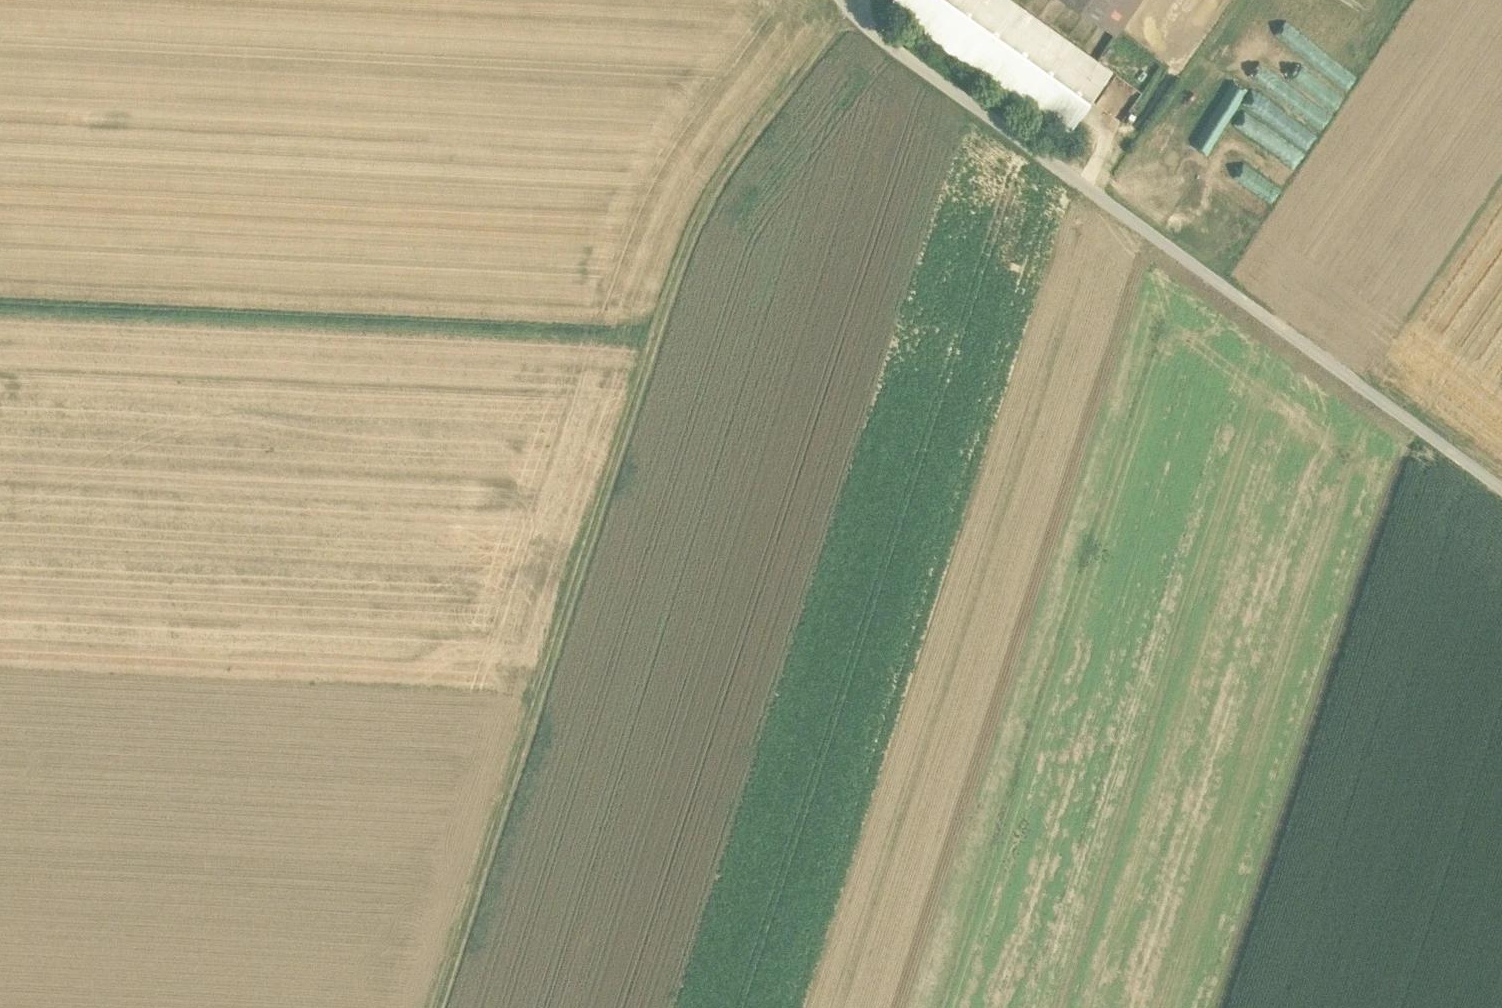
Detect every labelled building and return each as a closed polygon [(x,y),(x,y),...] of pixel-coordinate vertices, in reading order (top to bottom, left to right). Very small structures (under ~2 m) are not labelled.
[(1014,0),(891,0),(888,5),(1067,132),(1112,69),(1014,0)] [(1116,33),(1138,0),(1067,0),(1116,33)] [(1268,220),(1357,68),(1315,43),(1305,61),(1279,46),(1242,108),(1260,119),(1242,150),(1243,151),(1235,165),(1216,155),(1200,181),(1268,220)]
